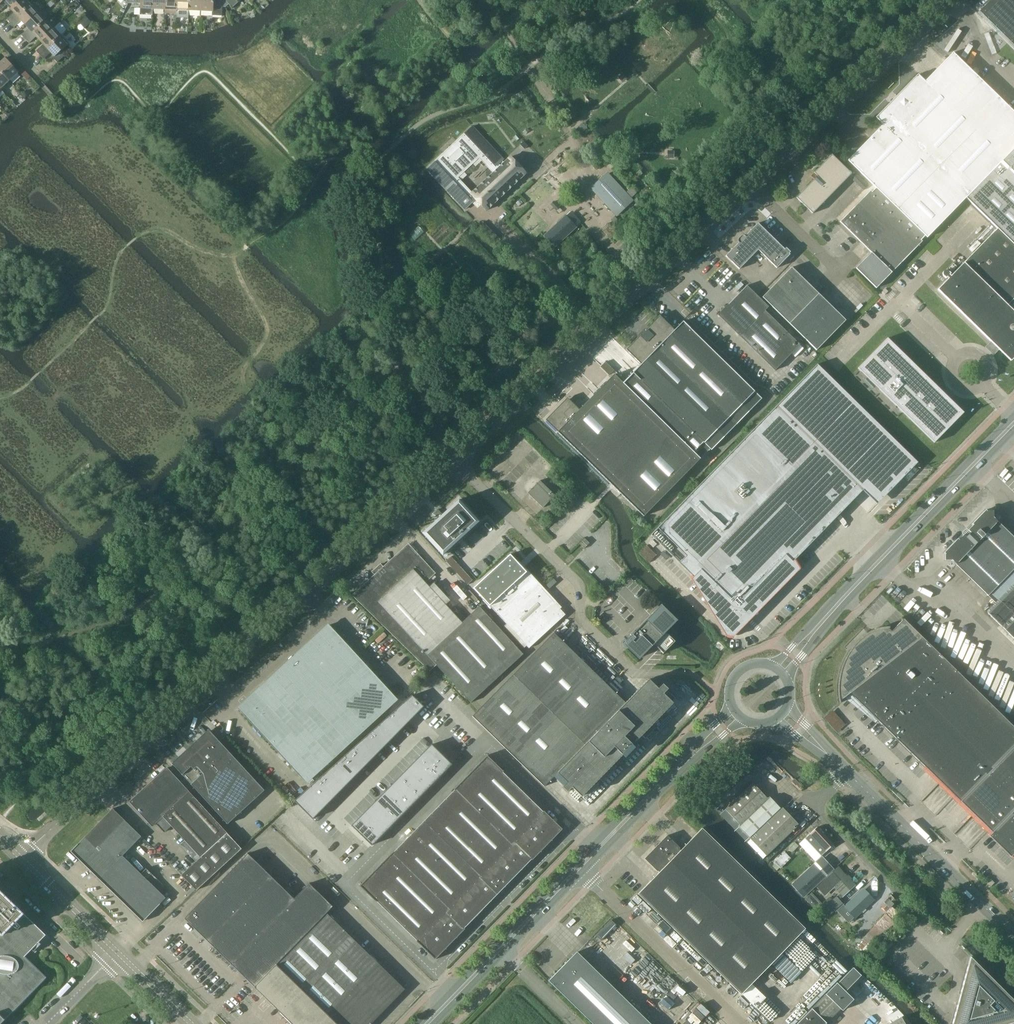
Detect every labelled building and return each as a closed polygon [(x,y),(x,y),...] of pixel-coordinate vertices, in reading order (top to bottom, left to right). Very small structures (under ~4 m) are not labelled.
[(0,3),(0,11),(7,5),(10,9),(20,0),(4,0),(0,3)] [(7,19),(11,23),(32,4),(29,0),(20,0),(10,9),(14,12),(7,19)] [(128,3),(141,4),(140,14),(152,15),(153,9),(153,0),(130,0),(128,3)] [(153,9),(165,10),(165,0),(153,0),(153,9)] [(165,13),(177,14),(177,10),(177,0),(165,0),(165,10),(165,13)] [(177,10),(189,11),(189,0),(177,0),(177,10)] [(189,11),(201,11),(201,0),(189,0),(189,11)] [(201,11),(213,12),(213,16),(222,16),(223,7),(226,7),(223,0),(201,0),(201,11)] [(982,17),(1013,48),(1013,0),(998,0),(982,17)] [(32,4),(11,23),(14,27),(22,21),(25,25),(39,12),(32,4)] [(29,28),(22,35),(25,39),(47,20),(39,12),(25,25),(29,28)] [(85,15),(78,21),(85,29),(91,22),(85,15)] [(47,20),(25,39),(29,43),(36,37),(40,41),(54,27),(47,20)] [(43,44),(36,51),(40,55),(61,35),(54,27),(40,41),(43,44)] [(61,35),(40,55),(44,59),(51,53),(54,57),(53,58),(57,63),(66,55),(62,50),(69,44),(61,35)] [(953,53),(925,81),(918,74),(876,118),(883,125),(848,161),(876,188),(873,190),(922,239),(925,236),(927,238),(966,198),(1013,148),(1013,112),(953,53)] [(9,81),(18,72),(5,58),(1,62),(0,61),(0,71),(9,81)] [(0,71),(0,88),(0,89),(9,81),(0,71)] [(526,173),(510,157),(503,163),(501,161),(503,159),(472,126),(455,142),(456,143),(444,155),(443,153),(426,169),(464,210),(473,201),(472,200),(475,198),(486,210),(526,173)] [(523,140),(520,143),(524,148),(528,144),(523,140)] [(938,289),(938,290),(991,341),(999,349),(1011,361),(1013,357),(1013,311),(1008,305),(1013,299),(1013,148),(966,198),(998,228),(997,229),(959,267),(951,276),(949,275),(950,274),(948,272),(947,271),(946,271),(945,271),(944,271),(943,272),(943,273),(942,274),(943,275),(943,276),(946,279),(947,277),(948,279),(938,289)] [(832,155),(814,173),(810,177),(814,180),(796,198),(813,213),(851,174),(832,155)] [(632,200),(625,193),(607,174),(592,188),(616,215),(632,200)] [(856,174),(854,177),(852,179),(863,190),(867,185),(856,174)] [(922,239),(873,190),(872,192),(871,190),(840,222),(871,252),(856,268),(876,288),(892,273),(922,241),(921,240),(922,239)] [(566,215),(544,236),(554,247),(576,227),(566,215)] [(757,223),(746,235),(745,236),(743,236),(742,236),(741,236),(740,237),(739,238),(739,239),(739,240),(740,241),(725,256),(739,269),(758,250),(776,268),(790,255),(757,223)] [(418,227),(410,235),(416,241),(424,233),(418,227)] [(762,297),(789,324),(818,294),(806,281),(807,280),(805,279),(804,280),(791,267),(762,297)] [(728,304),(717,315),(718,315),(773,369),(799,344),(785,330),(788,326),(747,285),(728,305),(728,304)] [(846,320),(833,308),(834,306),(832,305),(831,306),(818,294),(789,324),(816,350),(846,320)] [(466,309),(453,296),(448,301),(461,314),(466,309)] [(762,399),(683,322),(674,330),(659,315),(645,330),(646,331),(641,336),(640,335),(626,350),(641,364),(632,373),(704,444),(711,450),(762,399)] [(707,341),(737,372),(740,369),(711,338),(707,341)] [(887,341),(860,368),(934,440),(961,412),(887,341)] [(817,364),(650,535),(692,575),(690,577),(726,636),(727,637),(728,637),(729,638),(730,638),(731,638),(732,637),(733,637),(734,636),(801,567),(796,559),(889,463),(903,477),(917,462),(817,364)] [(567,398),(545,420),(558,432),(644,516),(700,459),(695,453),(704,444),(632,373),(623,383),(614,374),(579,409),(567,398)] [(536,482),(536,483),(536,484),(527,493),(542,508),(551,499),(552,499),(553,498),(552,498),(555,495),(540,480),(537,483),(536,482)] [(458,500),(434,522),(422,533),(443,555),(479,521),(458,500)] [(993,517),(993,511),(987,511),(985,510),(944,553),(945,554),(945,560),(951,560),(997,604),(988,613),(1013,639),(1013,538),(993,517)] [(579,543),(584,548),(589,543),(584,538),(579,543)] [(372,612),(429,669),(435,664),(471,702),(523,654),(479,606),(462,622),(424,581),(431,575),(428,571),(427,572),(419,564),(422,561),(408,546),(355,595),(372,612)] [(647,546),(639,553),(649,562),(656,555),(647,546)] [(539,590),(521,570),(516,565),(518,563),(510,554),(473,588),(529,648),(565,614),(541,588),(539,590)] [(553,578),(546,585),(549,589),(557,582),(553,578)] [(675,641),(666,632),(677,620),(676,618),(662,604),(635,631),(634,631),(630,635),(631,635),(623,643),(639,659),(654,644),(663,653),(675,641)] [(903,619),(891,631),(888,628),(889,628),(889,627),(884,627),(880,628),(876,629),(872,631),(868,633),(864,635),(860,638),(857,641),(854,645),(851,649),(848,653),(845,658),(843,663),(841,669),(840,675),(839,681),(838,687),(838,690),(838,693),(838,696),(839,699),(840,703),(840,702),(840,701),(849,692),(961,801),(1013,747),(1013,727),(903,619)] [(238,708),(307,782),(397,699),(342,640),(342,641),(328,625),(298,653),(290,661),(238,708)] [(674,703),(664,693),(669,689),(663,683),(659,688),(649,679),(626,703),(553,632),(472,716),(545,786),(557,773),(567,782),(563,787),(568,793),(572,788),(582,797),(674,703)] [(412,695),(396,710),(408,722),(423,706),(412,695)] [(833,708),(824,715),(837,731),(846,723),(833,708)] [(396,710),(387,717),(400,730),(408,722),(396,710)] [(387,717),(379,725),(392,738),(400,730),(387,717)] [(379,725),(370,733),(384,746),(392,738),(379,725)] [(265,790),(209,729),(172,763),(228,824),(265,790)] [(370,733),(362,740),(376,755),(384,746),(370,733)] [(362,740),(353,748),(368,763),(376,755),(362,740)] [(431,744),(423,752),(444,772),(452,764),(431,744)] [(961,801),(992,832),(990,835),(989,834),(989,835),(1000,846),(1001,846),(1003,843),(1013,853),(1013,747),(961,801)] [(353,748),(345,756),(360,771),(368,763),(353,748)] [(423,752),(415,760),(436,780),(444,772),(423,752)] [(345,756),(336,763),(352,779),(360,771),(345,756)] [(487,757),(423,823),(361,886),(435,958),(561,829),(495,765),(487,757)] [(415,760),(407,768),(428,789),(436,780),(415,760)] [(336,763),(327,771),(344,787),(352,779),(336,763)] [(242,849),(167,768),(131,802),(153,826),(155,824),(157,825),(164,832),(172,826),(200,857),(181,875),(197,890),(242,849)] [(407,768),(399,777),(420,797),(428,789),(407,768)] [(327,771),(319,779),(336,795),(344,787),(327,771)] [(399,777),(391,785),(412,805),(420,797),(399,777)] [(319,779),(310,786),(328,803),(336,795),(319,779)] [(738,826),(749,837),(780,808),(770,797),(768,799),(753,783),(725,809),(740,825),(738,826)] [(391,785),(383,793),(404,813),(412,805),(391,785)] [(310,786),(294,801),(312,819),(328,803),(310,786)] [(383,793),(375,801),(396,821),(404,813),(383,793)] [(375,801),(367,809),(388,829),(396,821),(375,801)] [(799,824),(783,808),(782,807),(781,808),(780,808),(749,837),(766,855),(799,824)] [(110,811),(71,851),(143,921),(166,898),(164,897),(141,874),(123,856),(137,841),(142,836),(113,808),(110,811)] [(367,809),(359,817),(380,837),(388,829),(367,809)] [(359,817),(351,825),(371,845),(380,837),(359,817)] [(817,827),(805,838),(821,856),(833,845),(817,827)] [(702,828),(680,850),(679,849),(680,848),(668,837),(646,860),(657,871),(659,872),(638,894),(741,994),(805,928),(702,828)] [(785,852),(774,863),(775,864),(779,868),(780,869),(791,859),(785,852)] [(254,987),(326,913),(333,906),(309,883),(294,898),(248,853),(184,918),(254,987)] [(813,866),(793,885),(804,897),(824,877),(813,866)] [(146,867),(142,872),(154,882),(158,878),(146,867)] [(834,886),(843,896),(854,885),(839,868),(818,886),(825,894),(834,886)] [(0,890),(0,1023),(1,1023),(46,977),(25,956),(45,935),(0,890)] [(844,904),(837,910),(849,922),(855,917),(873,900),(863,890),(846,906),(844,904)] [(811,892),(805,899),(817,911),(824,905),(811,892)] [(844,903),(837,895),(822,909),(829,916),(844,903)] [(898,912),(891,906),(896,901),(890,896),(881,905),(890,914),(888,916),(886,914),(863,939),(863,940),(858,946),(866,954),(895,922),(891,919),(898,912)] [(405,989),(326,913),(254,987),(293,1023),(371,1023),(405,989)] [(577,952),(549,981),(593,1023),(651,1023),(577,952)] [(970,956),(952,1023),(1008,1023),(1013,1022),(1013,1000),(970,956)] [(840,1009),(842,1011),(853,999),(845,991),(860,975),(852,967),(826,995),(825,994),(796,1023),(825,1023),(840,1009)]
